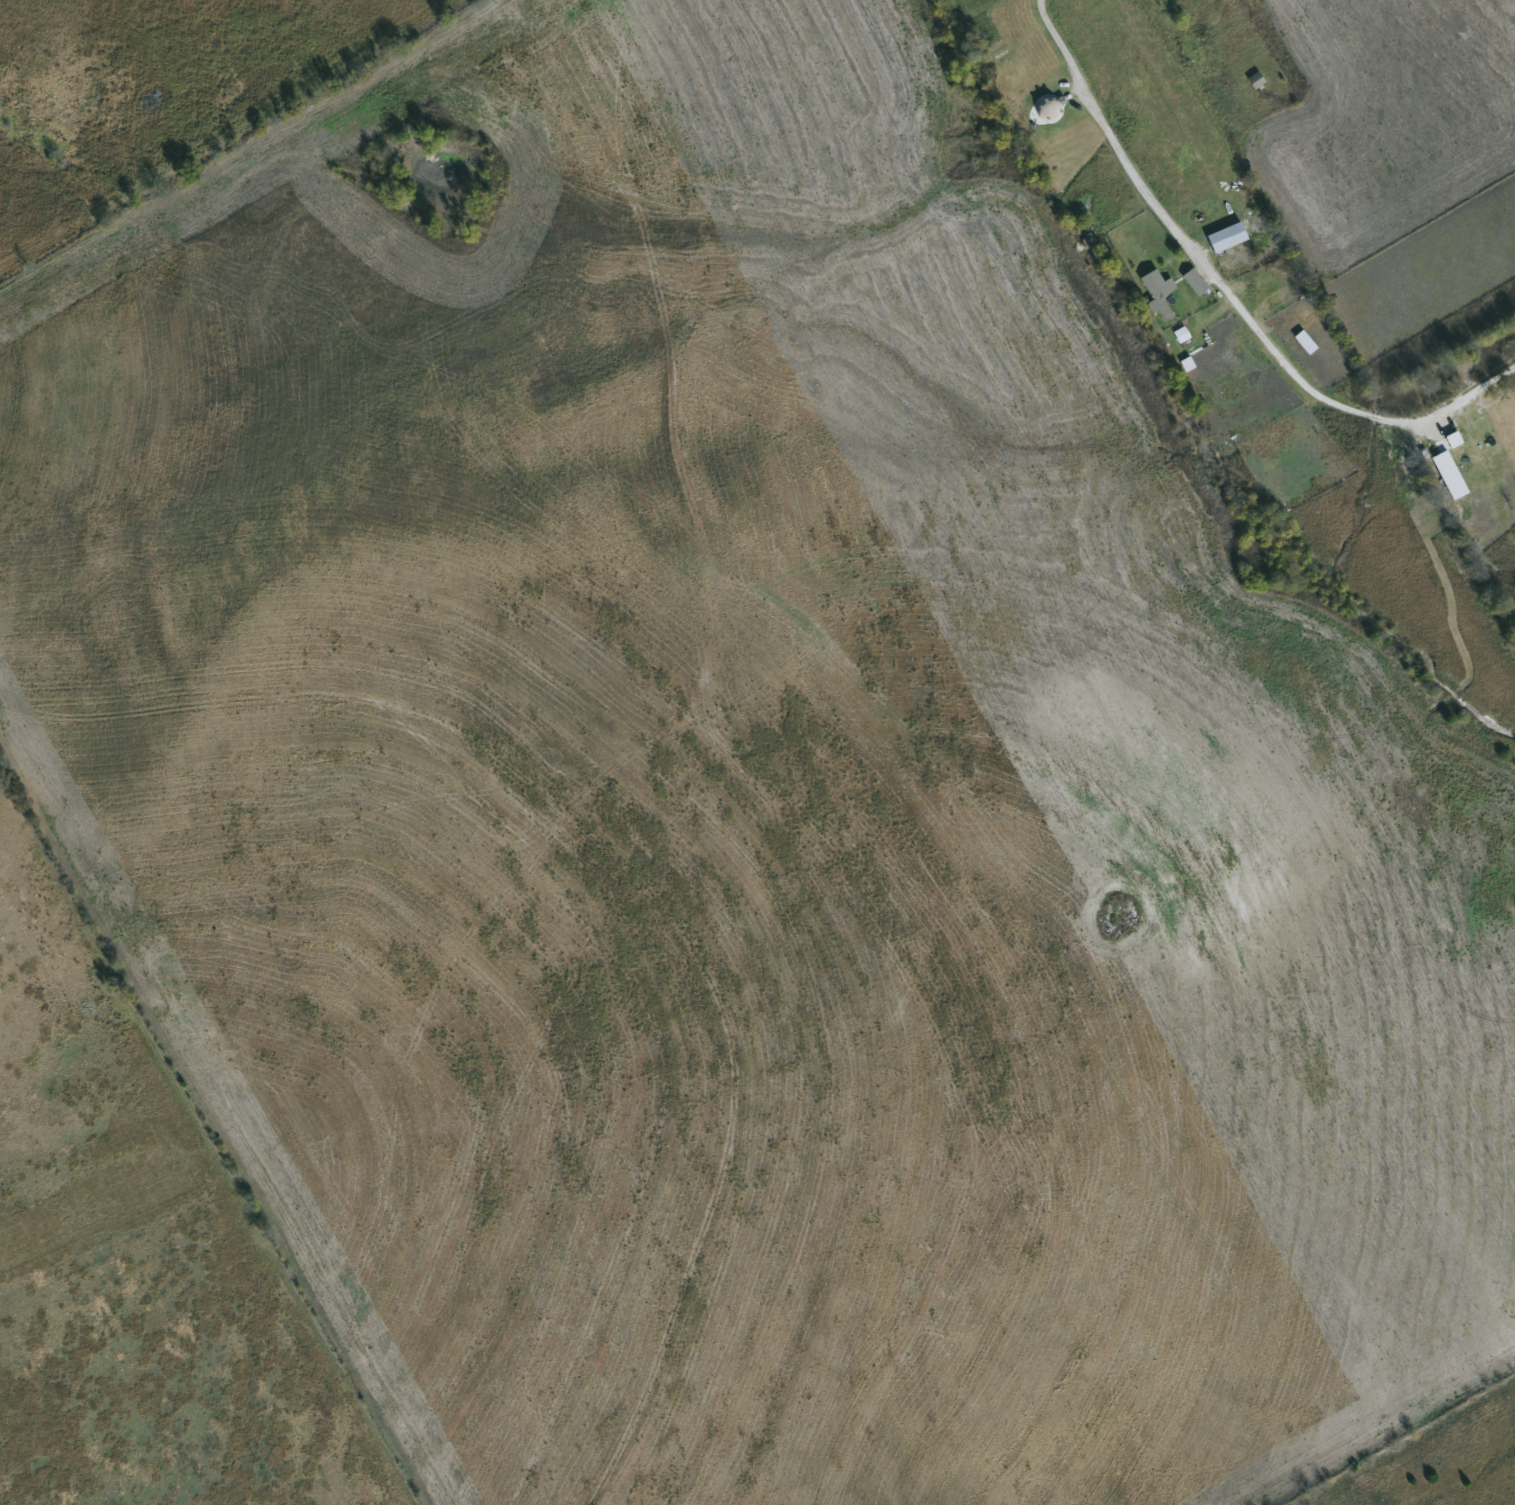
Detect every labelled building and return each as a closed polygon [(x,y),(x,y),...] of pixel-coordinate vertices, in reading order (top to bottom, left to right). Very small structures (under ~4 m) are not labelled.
[(1263,80),(1253,86),(1246,76),(1256,69),(1263,80)] [(1056,100),(1052,119),(1036,115),(1039,97),(1056,100)] [(1210,249),(1205,231),(1239,221),(1245,239),(1210,249)]
